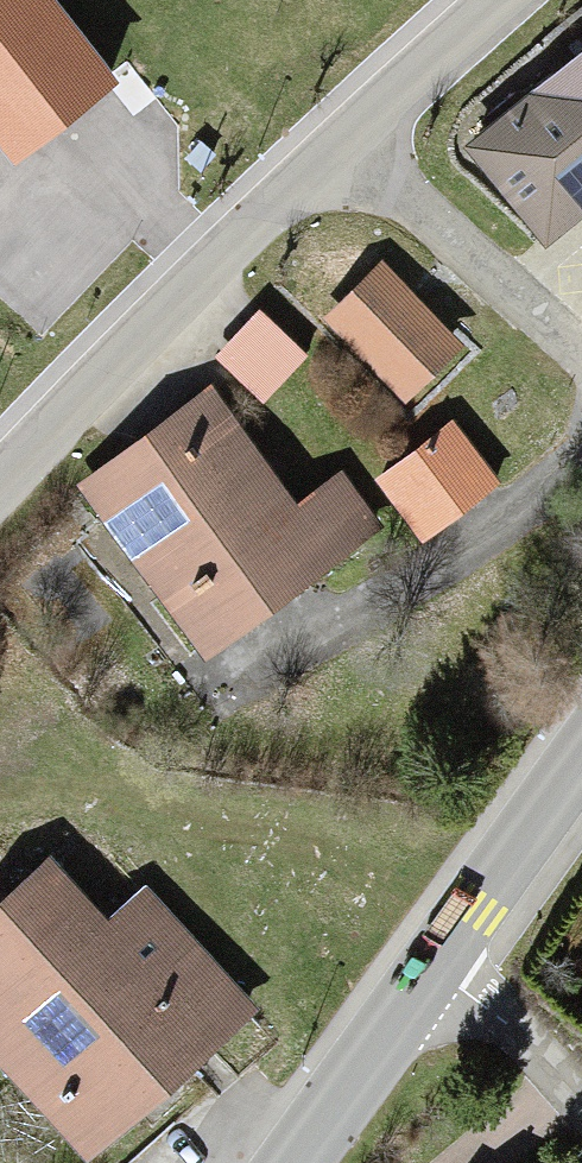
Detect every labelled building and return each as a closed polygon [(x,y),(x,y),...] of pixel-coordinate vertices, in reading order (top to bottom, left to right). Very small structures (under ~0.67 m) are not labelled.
[(45,0),(0,0),(0,133),(17,155),(110,84),(45,0)] [(550,240),(581,209),(581,65),(478,166),(550,240)] [(380,280),(327,327),(397,407),(451,360),(380,280)] [(185,395),(75,492),(217,653),(366,521),(326,476),(288,510),(185,395)] [(470,413),(387,475),(429,531),(512,469),(470,413)] [(0,903),(0,1067),(84,1159),(234,1024),(131,910),(97,941),(34,872),(0,903)]
